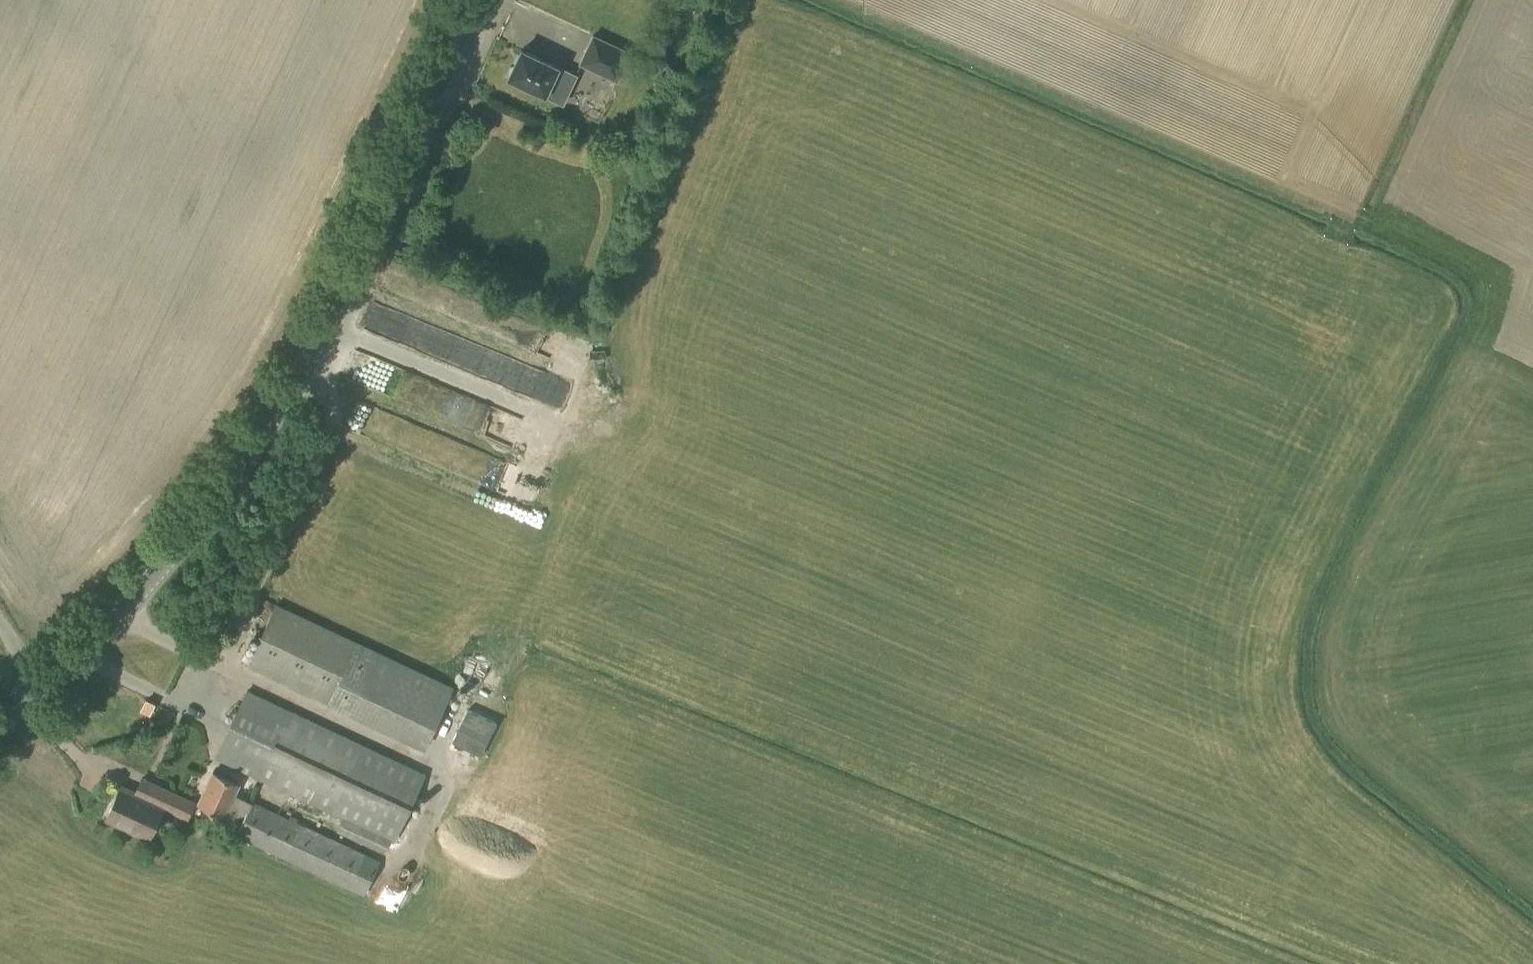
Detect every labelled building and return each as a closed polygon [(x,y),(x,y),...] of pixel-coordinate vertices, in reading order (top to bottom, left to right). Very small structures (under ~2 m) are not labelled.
[(682,6),(693,11),(697,2),(691,0),(684,0),(682,6)] [(617,81),(631,52),(592,34),(579,64),(617,81)] [(521,50),(514,65),(510,66),(507,72),(509,76),(508,78),(563,104),(576,75),(521,50)] [(424,750),(453,687),(275,603),(246,666),(327,703),(327,704),(424,750)] [(395,843),(427,774),(365,745),(264,698),(246,689),(214,758),(232,766),(342,818),(336,831),(385,853),(391,841),(395,843)] [(150,714),(155,703),(145,698),(140,709),(150,714)] [(252,803),(234,794),(239,784),(212,772),(197,803),(224,816),(240,824),(236,835),(364,896),(380,861),(252,801),(252,803)] [(195,802),(141,776),(134,793),(121,787),(106,819),(149,839),(163,809),(187,820),(195,802)] [(387,903),(409,910),(416,887),(394,880),(387,903)]
